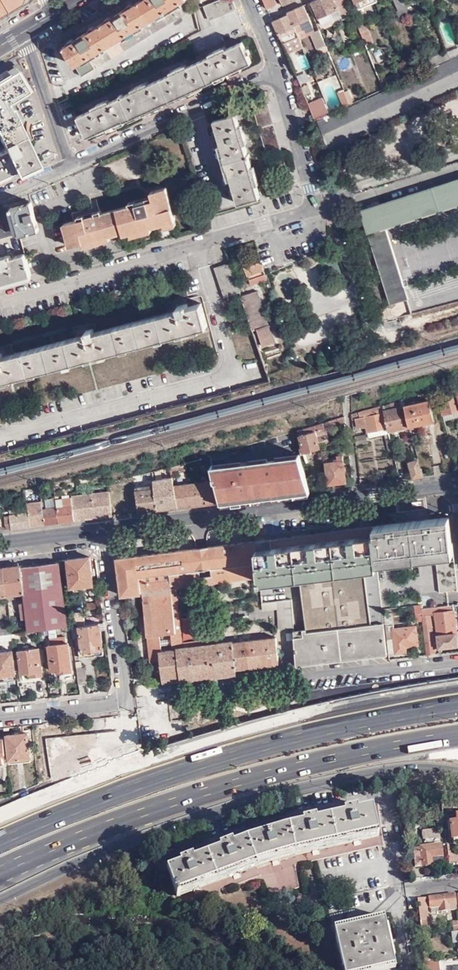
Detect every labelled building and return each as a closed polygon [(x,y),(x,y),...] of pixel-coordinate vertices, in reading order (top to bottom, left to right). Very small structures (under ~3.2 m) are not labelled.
[(24,0),(0,0),(0,14),(24,0)] [(125,7),(124,7),(116,12),(116,13),(87,31),(87,30),(79,35),(79,37),(66,44),(84,75),(195,9),(192,0),(137,0),(125,7)] [(234,0),(220,0),(205,6),(210,18),(238,7),(234,0)] [(269,9),(285,2),(284,0),(265,0),(269,9)] [(341,17),(340,14),(351,10),(347,0),(316,0),(311,2),(321,25),(341,17)] [(375,1),(374,0),(358,0),(354,1),(358,9),(375,1)] [(399,0),(392,0),(396,11),(394,12),(398,21),(407,17),(399,0)] [(407,17),(413,14),(407,0),(399,0),(407,17)] [(289,14),(297,32),(311,26),(302,5),(288,12),(289,14)] [(287,14),(274,20),(283,43),(297,37),(295,33),(287,15),(287,14)] [(289,14),(287,14),(287,15),(295,33),(297,32),(289,14)] [(357,22),(366,44),(371,42),(361,17),(356,19),(357,22)] [(354,19),(365,45),(366,44),(357,22),(356,19),(354,19)] [(274,20),(272,21),(282,43),(283,43),(274,20)] [(297,34),(298,36),(299,37),(312,32),(313,31),(311,26),(297,32),(297,34)] [(312,32),(318,47),(324,44),(318,29),(313,31),(312,32)] [(297,37),(283,43),(288,53),(301,47),(297,38),(297,37)] [(252,61),(243,40),(227,48),(227,47),(218,50),(219,51),(205,58),(204,57),(201,58),(201,60),(183,68),(182,67),(174,70),(174,72),(143,85),(142,85),(134,88),(135,90),(121,96),(120,95),(117,96),(117,97),(104,104),(103,103),(95,106),(95,108),(79,115),(88,135),(126,118),(126,119),(140,113),(139,111),(163,101),(164,102),(178,95),(177,94),(203,83),(204,84),(217,77),(216,77),(252,61)] [(430,67),(449,58),(445,50),(426,58),(426,59),(430,67)] [(0,76),(0,133),(7,149),(0,152),(0,176),(15,170),(17,171),(38,162),(12,105),(16,103),(13,95),(28,86),(20,64),(18,63),(16,63),(14,64),(14,69),(0,76)] [(404,70),(381,80),(384,88),(407,77),(404,70)] [(301,86),(305,94),(310,92),(307,83),(301,86)] [(336,92),(342,107),(349,104),(343,92),(342,89),(336,92)] [(345,92),(351,104),(354,102),(349,89),(345,91),(345,92)] [(266,94),(252,99),(268,155),(282,151),(266,94)] [(310,108),(312,114),(315,120),(316,119),(329,114),(322,97),(308,102),(310,108)] [(241,130),(236,113),(215,119),(225,153),(224,154),(229,168),(239,202),(260,196),(256,183),(259,182),(256,170),(253,171),(248,154),(249,154),(248,151),(247,151),(243,137),(246,136),(244,130),(241,130)] [(457,203),(457,178),(361,209),(368,231),(386,226),(457,203)] [(86,216),(86,213),(77,215),(78,218),(63,222),(70,247),(175,218),(166,185),(150,190),(151,194),(153,201),(148,202),(147,199),(135,202),(135,199),(129,201),(129,203),(102,211),(102,214),(96,215),(96,214),(86,216)] [(40,229),(32,202),(13,207),(14,209),(3,212),(9,230),(19,227),(21,233),(21,234),(40,229)] [(386,289),(404,284),(386,226),(368,231),(386,289)] [(21,233),(0,241),(0,263),(3,262),(3,260),(10,258),(9,254),(13,253),(14,257),(26,253),(21,234),(21,233)] [(251,278),(266,273),(265,269),(259,249),(253,250),(243,273),(246,278),(250,276),(251,278)] [(26,253),(14,257),(13,253),(9,254),(10,258),(3,260),(3,262),(0,263),(0,284),(33,275),(26,253)] [(216,268),(219,277),(233,272),(230,263),(216,268)] [(233,272),(219,277),(226,297),(240,292),(233,272)] [(385,319),(412,312),(404,284),(386,289),(391,304),(381,307),(385,319)] [(245,294),(257,328),(258,327),(264,344),(276,341),(259,289),(245,294)] [(254,329),(257,328),(245,294),(242,295),(254,329)] [(166,300),(168,310),(99,328),(97,320),(75,325),(77,334),(16,350),(13,340),(0,345),(0,379),(209,323),(203,300),(190,304),(188,296),(166,300)] [(439,393),(438,389),(419,394),(420,398),(439,393)] [(445,415),(457,412),(457,391),(440,395),(445,415)] [(411,397),(405,399),(406,406),(412,428),(436,422),(431,400),(413,405),(411,397)] [(383,405),(352,415),(353,419),(356,418),(358,426),(367,424),(368,431),(388,426),(385,411),(383,405)] [(406,406),(385,411),(388,426),(389,433),(412,428),(406,406)] [(446,420),(457,417),(457,412),(445,415),(446,420)] [(326,423),(327,427),(346,421),(346,416),(326,423)] [(326,423),(300,431),(305,449),(302,450),(303,454),(332,444),(327,427),(326,423)] [(388,426),(368,431),(370,439),(390,434),(389,433),(388,426)] [(296,432),(262,442),(264,449),(275,446),(276,452),(288,449),(300,446),(296,432)] [(366,435),(355,436),(356,445),(367,444),(366,435)] [(253,444),(224,452),(228,465),(256,458),(253,444)] [(300,446),(288,449),(294,471),(306,467),(300,446)] [(330,482),(347,480),(344,455),(338,455),(338,457),(328,458),(330,482)] [(410,461),(414,478),(424,477),(420,459),(410,461)] [(181,464),(174,465),(177,476),(183,474),(181,464)] [(234,474),(218,477),(219,478),(222,497),(238,495),(234,474)] [(177,476),(161,478),(159,479),(160,486),(163,509),(184,506),(179,484),(177,476)] [(219,478),(207,480),(212,503),(223,501),(222,497),(219,478)] [(207,480),(193,482),(192,482),(196,505),(212,503),(207,480)] [(192,482),(179,484),(184,506),(196,505),(192,482)] [(163,509),(160,486),(144,489),(143,486),(141,486),(144,511),(163,509)] [(251,498),(263,497),(261,486),(258,486),(258,488),(250,489),(251,498)] [(77,496),(77,497),(80,520),(118,514),(115,496),(98,498),(98,493),(77,496)] [(66,507),(62,508),(64,522),(80,520),(77,497),(65,498),(66,507)] [(0,513),(0,530),(34,525),(33,511),(33,505),(14,510),(14,511),(0,513)] [(48,509),(50,523),(64,522),(62,508),(48,509)] [(33,511),(34,525),(50,523),(48,509),(33,511)] [(417,564),(436,562),(440,592),(457,590),(457,589),(455,561),(454,560),(449,517),(412,521),(417,564)] [(376,525),(380,569),(417,564),(412,521),(376,525)] [(258,560),(260,577),(260,578),(263,578),(263,576),(270,574),(300,571),(307,634),(296,635),(298,665),(388,654),(375,545),(373,526),(256,540),(258,560)] [(183,534),(184,541),(192,541),(192,533),(183,534)] [(183,641),(177,587),(175,570),(200,567),(211,565),(258,560),(256,540),(117,557),(119,573),(125,572),(126,577),(120,578),(122,594),(143,591),(151,661),(160,660),(163,681),(160,681),(160,685),(168,683),(168,681),(209,676),(221,674),(250,671),(249,666),(279,663),(275,637),(233,642),(233,640),(216,642),(184,646),(183,641)] [(94,583),(90,556),(65,560),(66,564),(69,564),(72,586),(94,583)] [(44,627),(59,626),(69,625),(61,560),(24,565),(27,593),(31,630),(44,629),(44,627)] [(212,575),(213,583),(260,577),(258,560),(211,565),(212,575)] [(27,593),(24,565),(5,568),(9,595),(27,593)] [(177,587),(202,584),(201,576),(200,567),(175,570),(177,587)] [(0,569),(0,597),(9,595),(5,568),(0,569)] [(260,578),(262,594),(272,593),(270,574),(263,576),(263,578),(260,578)] [(202,584),(213,583),(212,575),(201,576),(202,584)] [(264,608),(278,607),(280,628),(295,627),(293,599),(263,602),(264,608)] [(454,605),(436,607),(437,613),(441,650),(443,650),(442,646),(457,644),(457,640),(454,605)] [(436,607),(422,608),(423,615),(437,613),(436,607)] [(71,611),(73,625),(85,624),(83,610),(71,611)] [(12,621),(15,631),(26,628),(23,618),(12,621)] [(13,631),(12,619),(0,620),(0,633),(13,631)] [(73,625),(73,628),(81,627),(82,635),(77,636),(78,643),(79,642),(81,656),(103,653),(100,622),(85,624),(73,625)] [(423,623),(427,654),(436,653),(432,622),(423,623)] [(386,626),(389,653),(406,651),(405,646),(418,645),(416,627),(396,629),(395,625),(386,626)] [(54,672),(74,670),(71,643),(69,642),(69,636),(51,638),(52,644),(51,645),(54,672)] [(184,646),(216,642),(215,637),(183,641),(184,646)] [(42,647),(21,649),(23,672),(35,671),(35,674),(45,674),(42,647)] [(17,673),(15,650),(0,651),(0,674),(17,673)] [(81,660),(77,660),(80,684),(87,683),(85,666),(81,667),(81,660)] [(210,685),(222,684),(221,674),(209,676),(210,685)] [(37,723),(39,754),(59,752),(58,747),(82,745),(80,719),(37,723)] [(9,758),(31,756),(28,732),(7,734),(9,758)] [(62,762),(65,776),(93,771),(90,756),(62,762)] [(358,838),(375,834),(369,806),(288,825),(245,838),(165,867),(175,898),(178,897),(177,893),(190,888),(191,892),(199,889),(198,885),(231,874),(232,877),(239,875),(238,871),(255,864),(271,860),(271,864),(278,862),(277,858),(297,853),(310,850),(311,853),(318,852),(317,848),(351,840),(353,844),(359,842),(358,838)] [(452,839),(457,838),(457,814),(450,815),(450,821),(448,821),(450,839),(452,839)] [(437,829),(422,830),(423,840),(437,839),(437,829)] [(445,844),(447,864),(457,863),(456,850),(448,851),(448,844),(445,844)] [(413,866),(442,863),(440,845),(411,848),(413,866)] [(137,877),(138,889),(146,888),(145,876),(137,877)] [(416,898),(420,929),(428,928),(425,907),(439,906),(440,910),(448,910),(447,905),(454,904),(453,894),(416,898)] [(333,931),(342,969),(374,969),(393,966),(383,920),(333,931)] [(423,961),(424,969),(440,969),(439,960),(437,960),(434,960),(423,961)]
